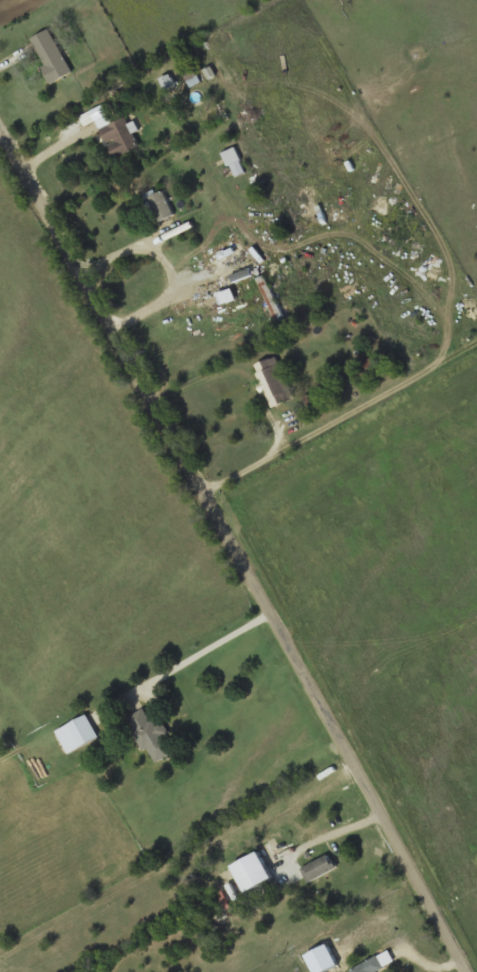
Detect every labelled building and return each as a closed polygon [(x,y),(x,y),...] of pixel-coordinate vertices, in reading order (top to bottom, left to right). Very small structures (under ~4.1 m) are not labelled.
[(32,38),(51,83),(71,74),(51,29),(32,38)] [(200,83),(194,71),(185,76),(191,88),(200,83)] [(93,111),(112,159),(140,148),(134,134),(138,132),(134,122),(128,125),(126,118),(111,124),(104,106),(93,111)] [(246,172),(235,148),(224,153),(235,177),(246,172)] [(153,222),(172,219),(166,189),(147,193),(153,222)] [(258,279),(277,320),(284,317),(264,276),(258,279)] [(294,398),(277,357),(254,366),(272,408),(294,398)] [(152,764),(178,752),(163,721),(154,725),(147,709),(129,718),(152,764)] [(69,755),(100,738),(87,715),(56,732),(69,755)] [(302,869),(309,883),(336,869),(328,855),(302,869)] [(242,898),(238,885),(227,889),(230,901),(242,898)] [(395,963),(388,951),(351,971),(352,971),(377,971),(395,963)]
